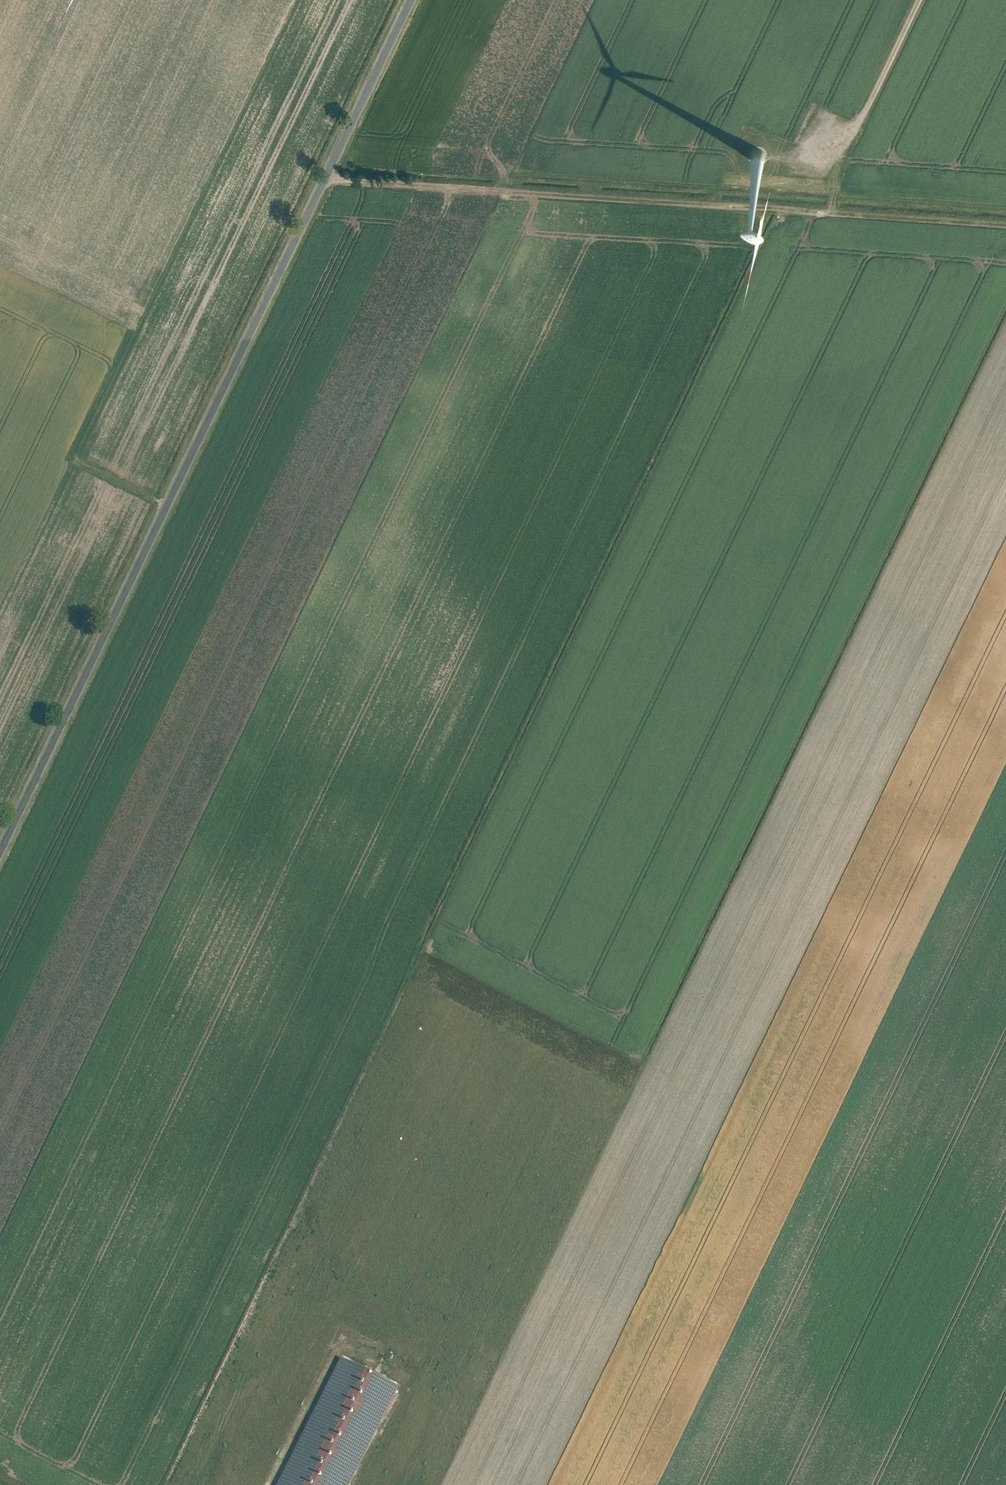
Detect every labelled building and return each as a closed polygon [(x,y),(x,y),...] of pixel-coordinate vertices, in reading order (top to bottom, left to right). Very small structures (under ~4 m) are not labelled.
[(316,1481),(346,1416),(353,1414),(358,1402),(382,1412),(395,1385),(336,1359),(315,1404),(323,1430),(309,1462),(304,1459),(301,1462),(304,1471),(306,1474),(302,1475),(302,1480),(285,1484),(316,1484),(316,1481)]
